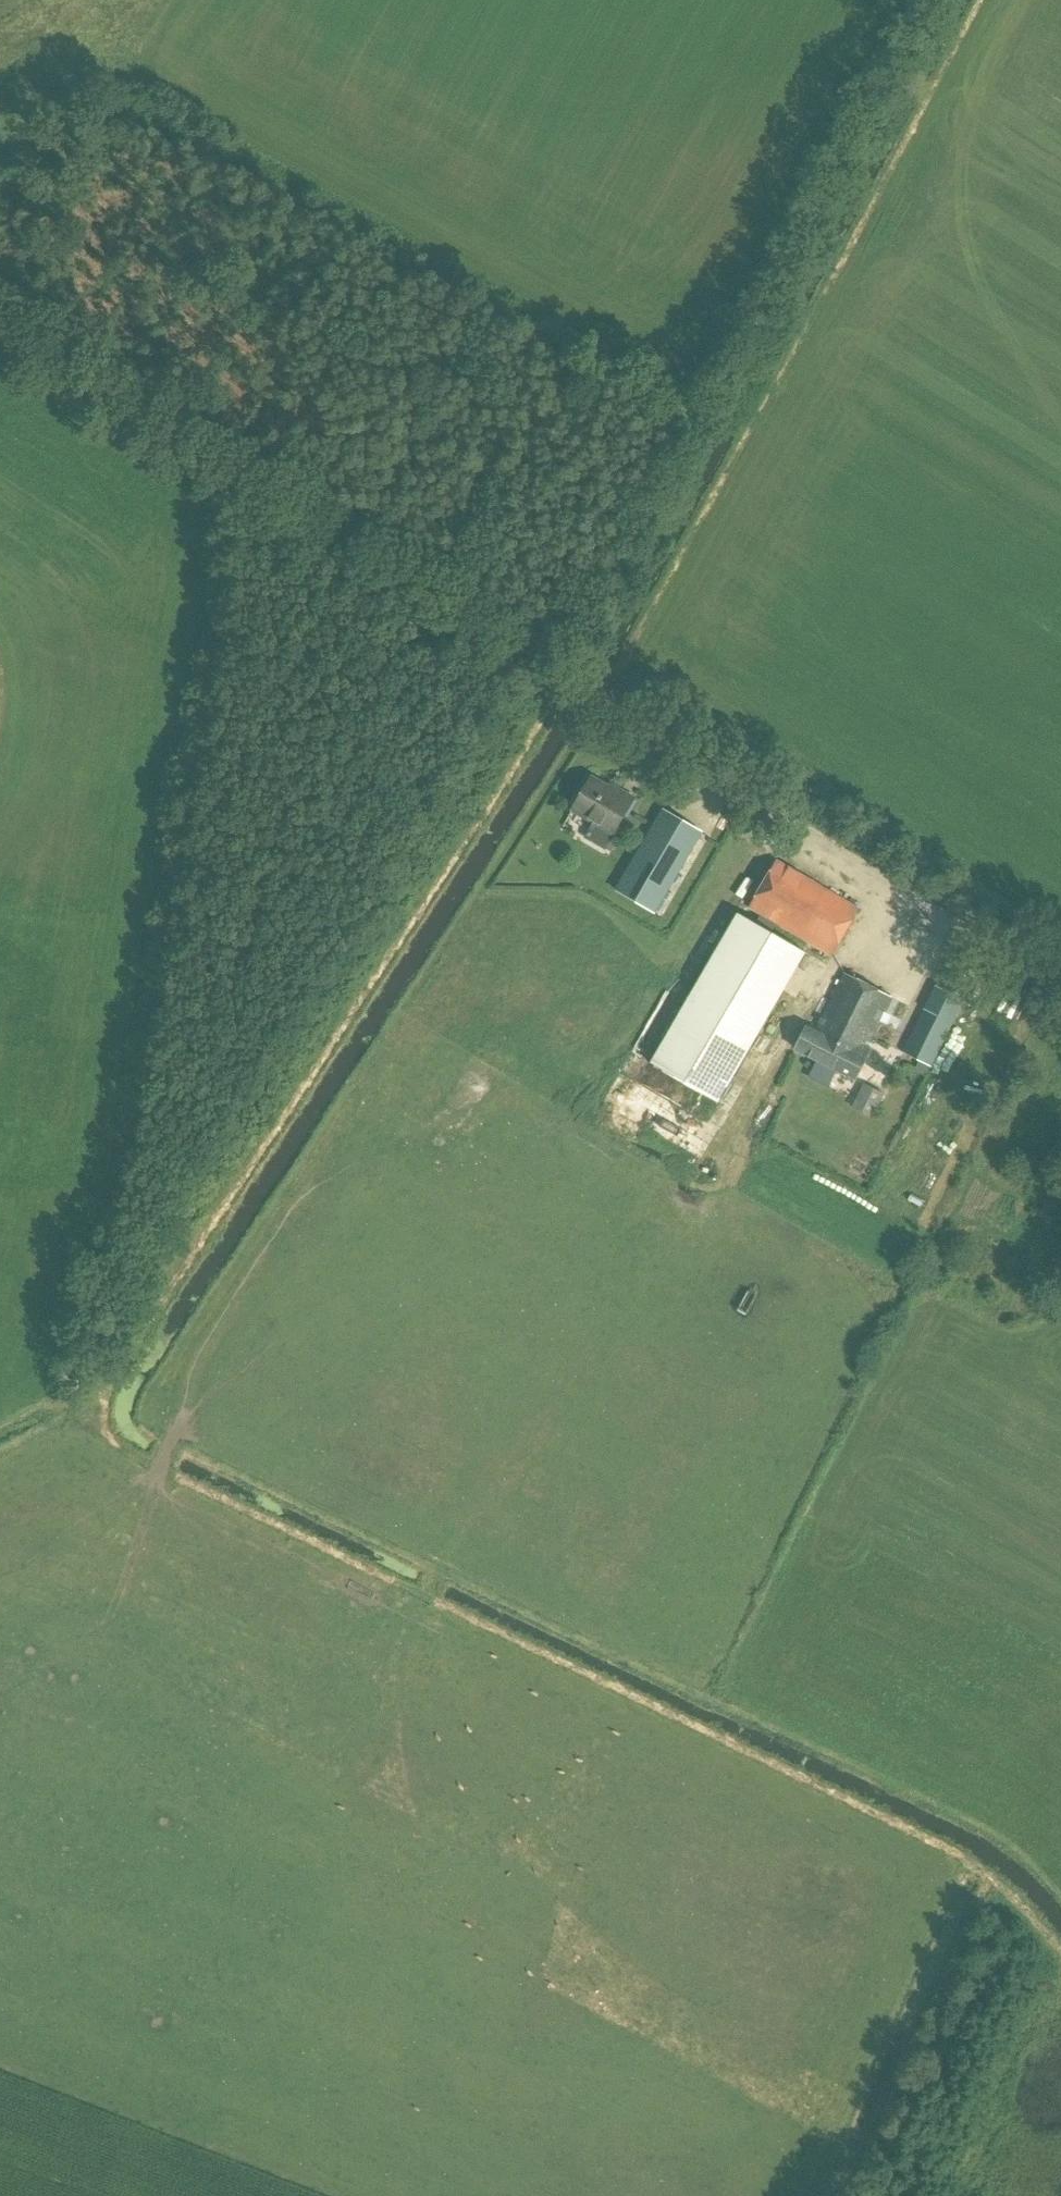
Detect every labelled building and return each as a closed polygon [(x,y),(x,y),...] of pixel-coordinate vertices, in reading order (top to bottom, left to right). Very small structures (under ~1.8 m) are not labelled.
[(618,792),(592,777),(572,810),(592,822),(583,838),(604,850),(613,834),(634,799),(620,790),(618,792)] [(700,832),(663,810),(616,889),(654,911),(700,832)] [(777,861),(749,908),(778,924),(832,956),(860,909),(777,861)] [(756,962),(722,942),(700,980),(634,1092),(702,1132),(789,981),(756,962)] [(963,1000),(973,980),(945,966),(935,986),(963,1000)] [(866,1047),(891,997),(844,973),(815,1031),(806,1027),(795,1049),(856,1079),(871,1050),(866,1047)] [(923,1010),(903,1052),(931,1066),(952,1024),(923,1010)] [(873,1118),(885,1093),(864,1083),(852,1107),(873,1118)]
